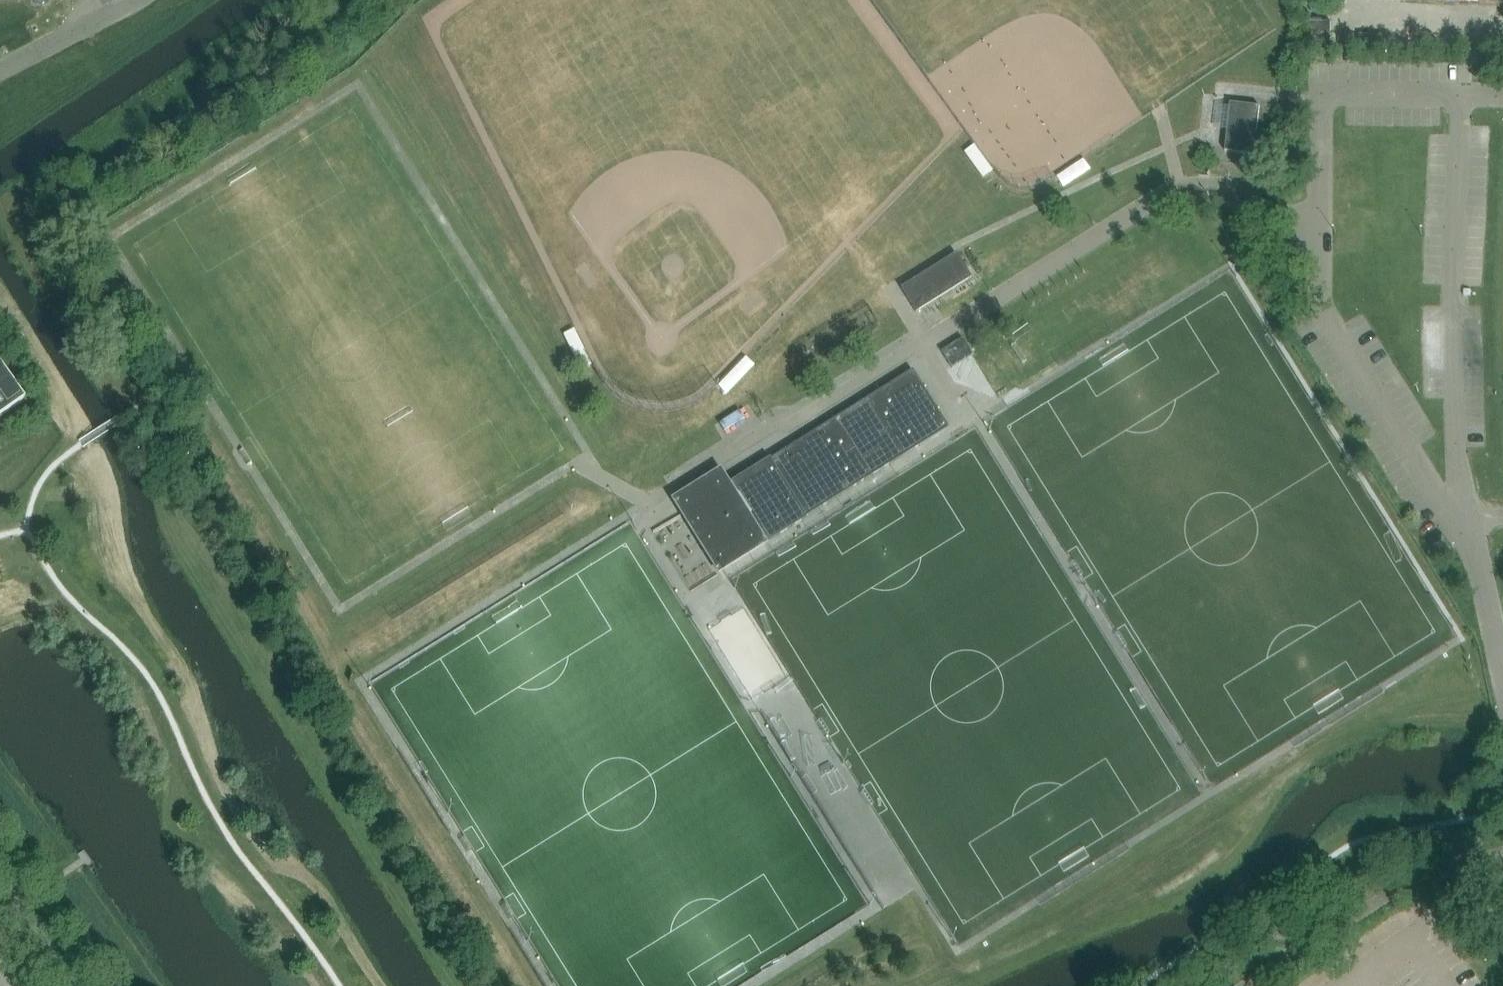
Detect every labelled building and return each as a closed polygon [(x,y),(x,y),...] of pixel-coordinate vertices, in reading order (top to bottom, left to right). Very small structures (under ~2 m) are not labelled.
[(1230,103),(1230,107),(1227,130),(1225,151),(1243,153),(1249,105),(1230,103)] [(900,287),(915,312),(971,277),(955,252),(900,287)] [(962,339),(942,352),(952,368),(972,356),(962,339)] [(24,398),(0,365),(0,415),(24,398)] [(806,516),(948,427),(912,369),(794,443),(769,459),(769,457),(727,483),(719,470),(672,500),(718,572),(764,543),(764,544),(806,517),(806,516)]
